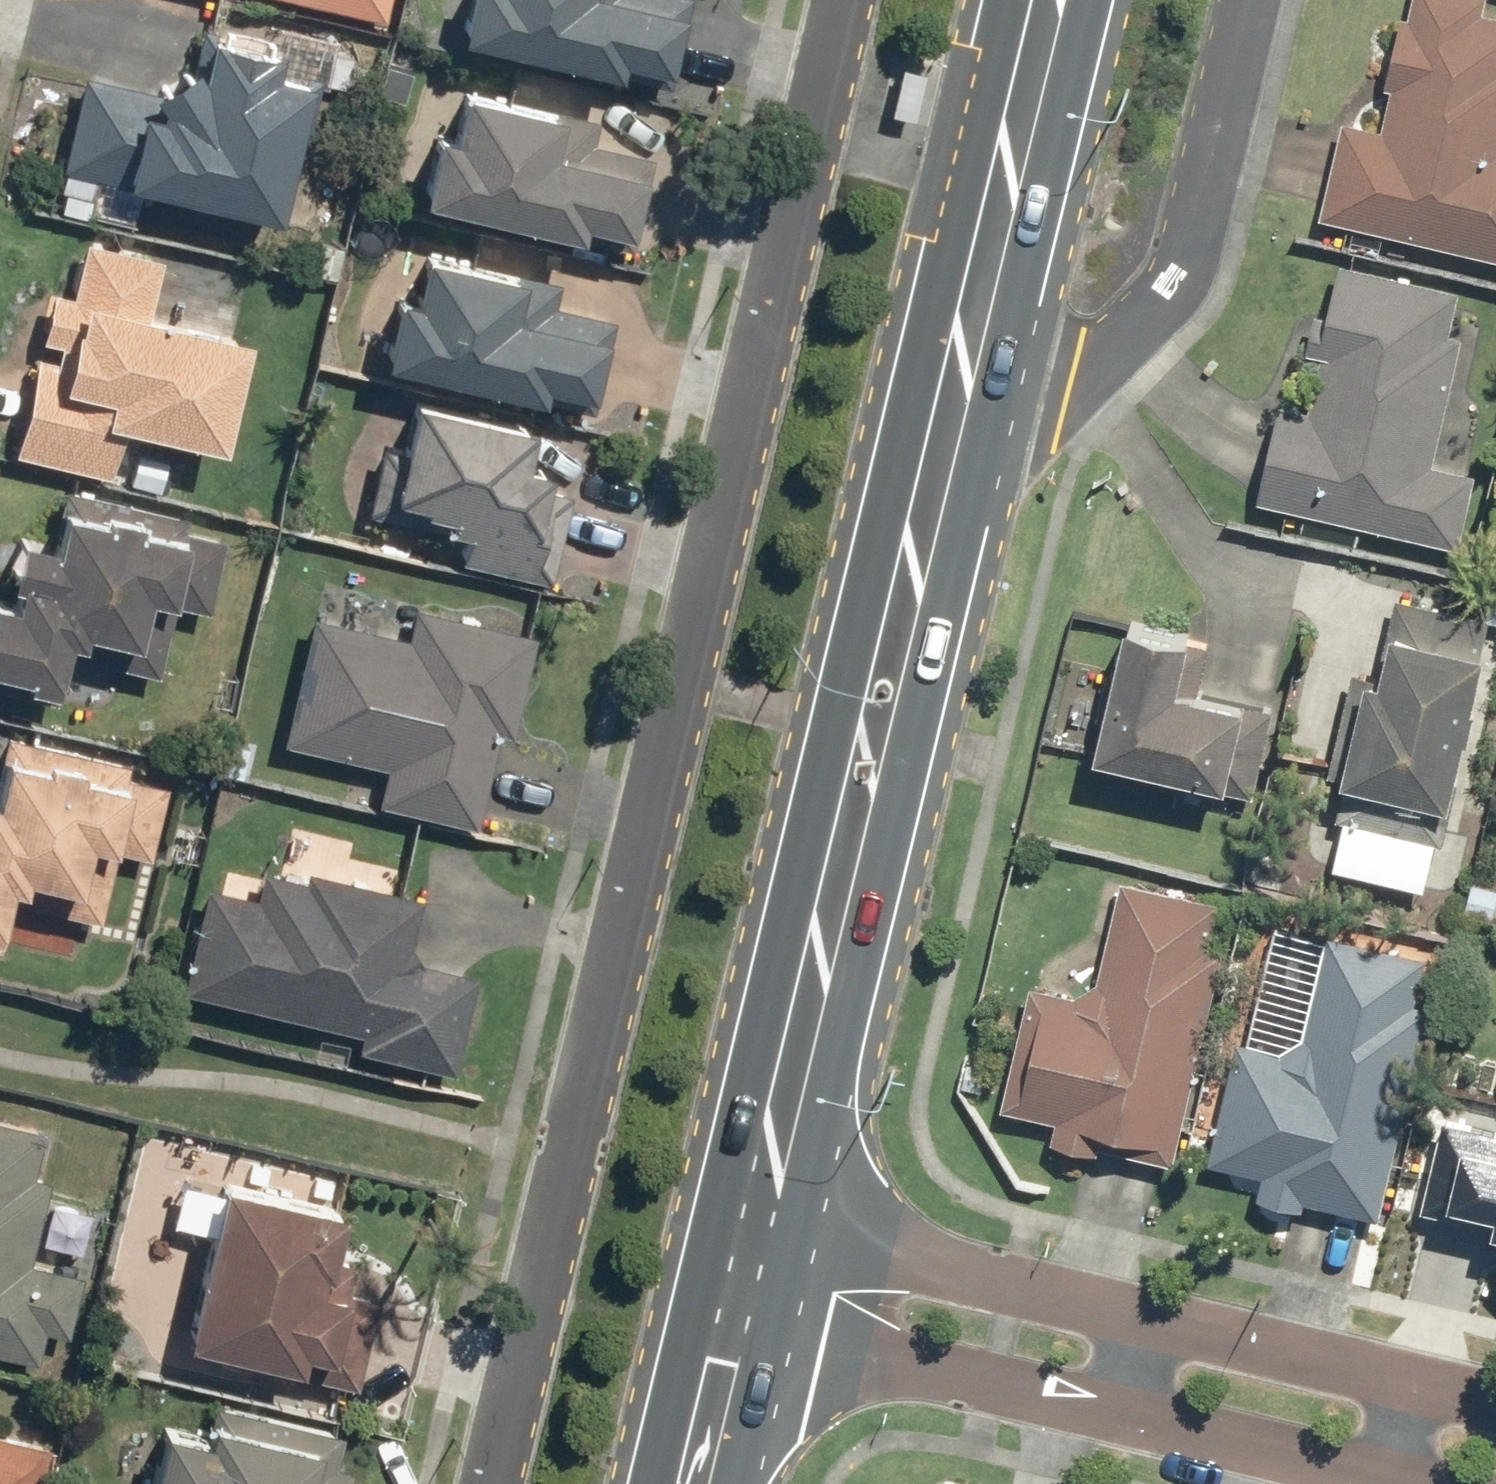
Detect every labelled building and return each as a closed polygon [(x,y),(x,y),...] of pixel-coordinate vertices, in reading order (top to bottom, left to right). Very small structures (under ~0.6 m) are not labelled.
[(380,25),(386,0),(274,0),(380,25)] [(447,42),(604,78),(608,65),(665,78),(683,0),(456,0),(447,42)] [(1312,220),(1495,264),(1495,15),(1481,12),(1484,0),(1399,0),(1368,128),(1336,120),(1312,220)] [(78,75),(54,175),(267,226),(302,84),(263,75),(268,54),(197,36),(191,65),(146,91),(78,75)] [(423,135),(406,205),(625,256),(649,157),(588,142),(593,121),(451,88),(439,139),(423,135)] [(42,291),(3,455),(104,479),(115,432),(213,455),(239,341),(141,318),(154,261),(75,243),(63,295),(42,291)] [(383,298),(367,368),(585,417),(607,320),(546,306),(551,281),(505,271),(503,279),(412,259),(402,303),(383,298)] [(1274,399),(1250,504),(1457,551),(1475,473),(1433,463),(1461,337),(1447,334),(1457,291),(1335,264),(1325,309),(1311,306),(1300,352),(1314,355),(1302,406),(1274,399)] [(452,561),(548,584),(569,494),(536,487),(539,473),(516,467),(524,432),(401,403),(390,450),(376,447),(360,518),(457,541),(452,561)] [(53,719),(65,669),(158,691),(175,621),(206,628),(231,522),(46,478),(32,534),(0,527),(0,706),(53,719)] [(1332,824),(1440,848),(1492,618),(1391,595),(1372,679),(1346,673),(1322,781),(1340,786),(1332,824)] [(506,738),(530,636),(407,607),(400,635),(307,614),(276,747),(377,771),(369,807),(470,831),(493,735),(506,738)] [(1118,625),(1086,762),(1250,800),(1271,710),(1173,687),(1183,641),(1118,625)] [(9,903),(92,923),(110,850),(144,858),(161,788),(121,778),(124,766),(0,737),(0,939),(9,903)] [(351,1052),(448,1074),(471,977),(402,961),(417,899),(301,872),(298,884),(255,874),(249,901),(200,890),(175,995),(355,1037),(351,1052)] [(993,1132),(1169,1170),(1227,903),(1115,879),(1089,998),(1024,985),(993,1132)] [(1376,1227),(1438,963),(1319,935),(1292,1049),(1231,1035),(1200,1166),(1252,1178),(1247,1197),(1376,1227)] [(0,1122),(0,1359),(31,1366),(39,1332),(63,1338),(77,1277),(26,1265),(45,1182),(26,1178),(37,1131),(0,1122)] [(1438,1124),(1417,1213),(1495,1232),(1495,1137),(1438,1124)] [(197,1235),(170,1347),(351,1390),(373,1301),(339,1293),(356,1221),(175,1178),(163,1227),(197,1235)] [(137,1483),(323,1483),(335,1435),(205,1403),(194,1444),(149,1433),(137,1483)] [(50,1447),(0,1436),(0,1483),(41,1483),(50,1447)]
